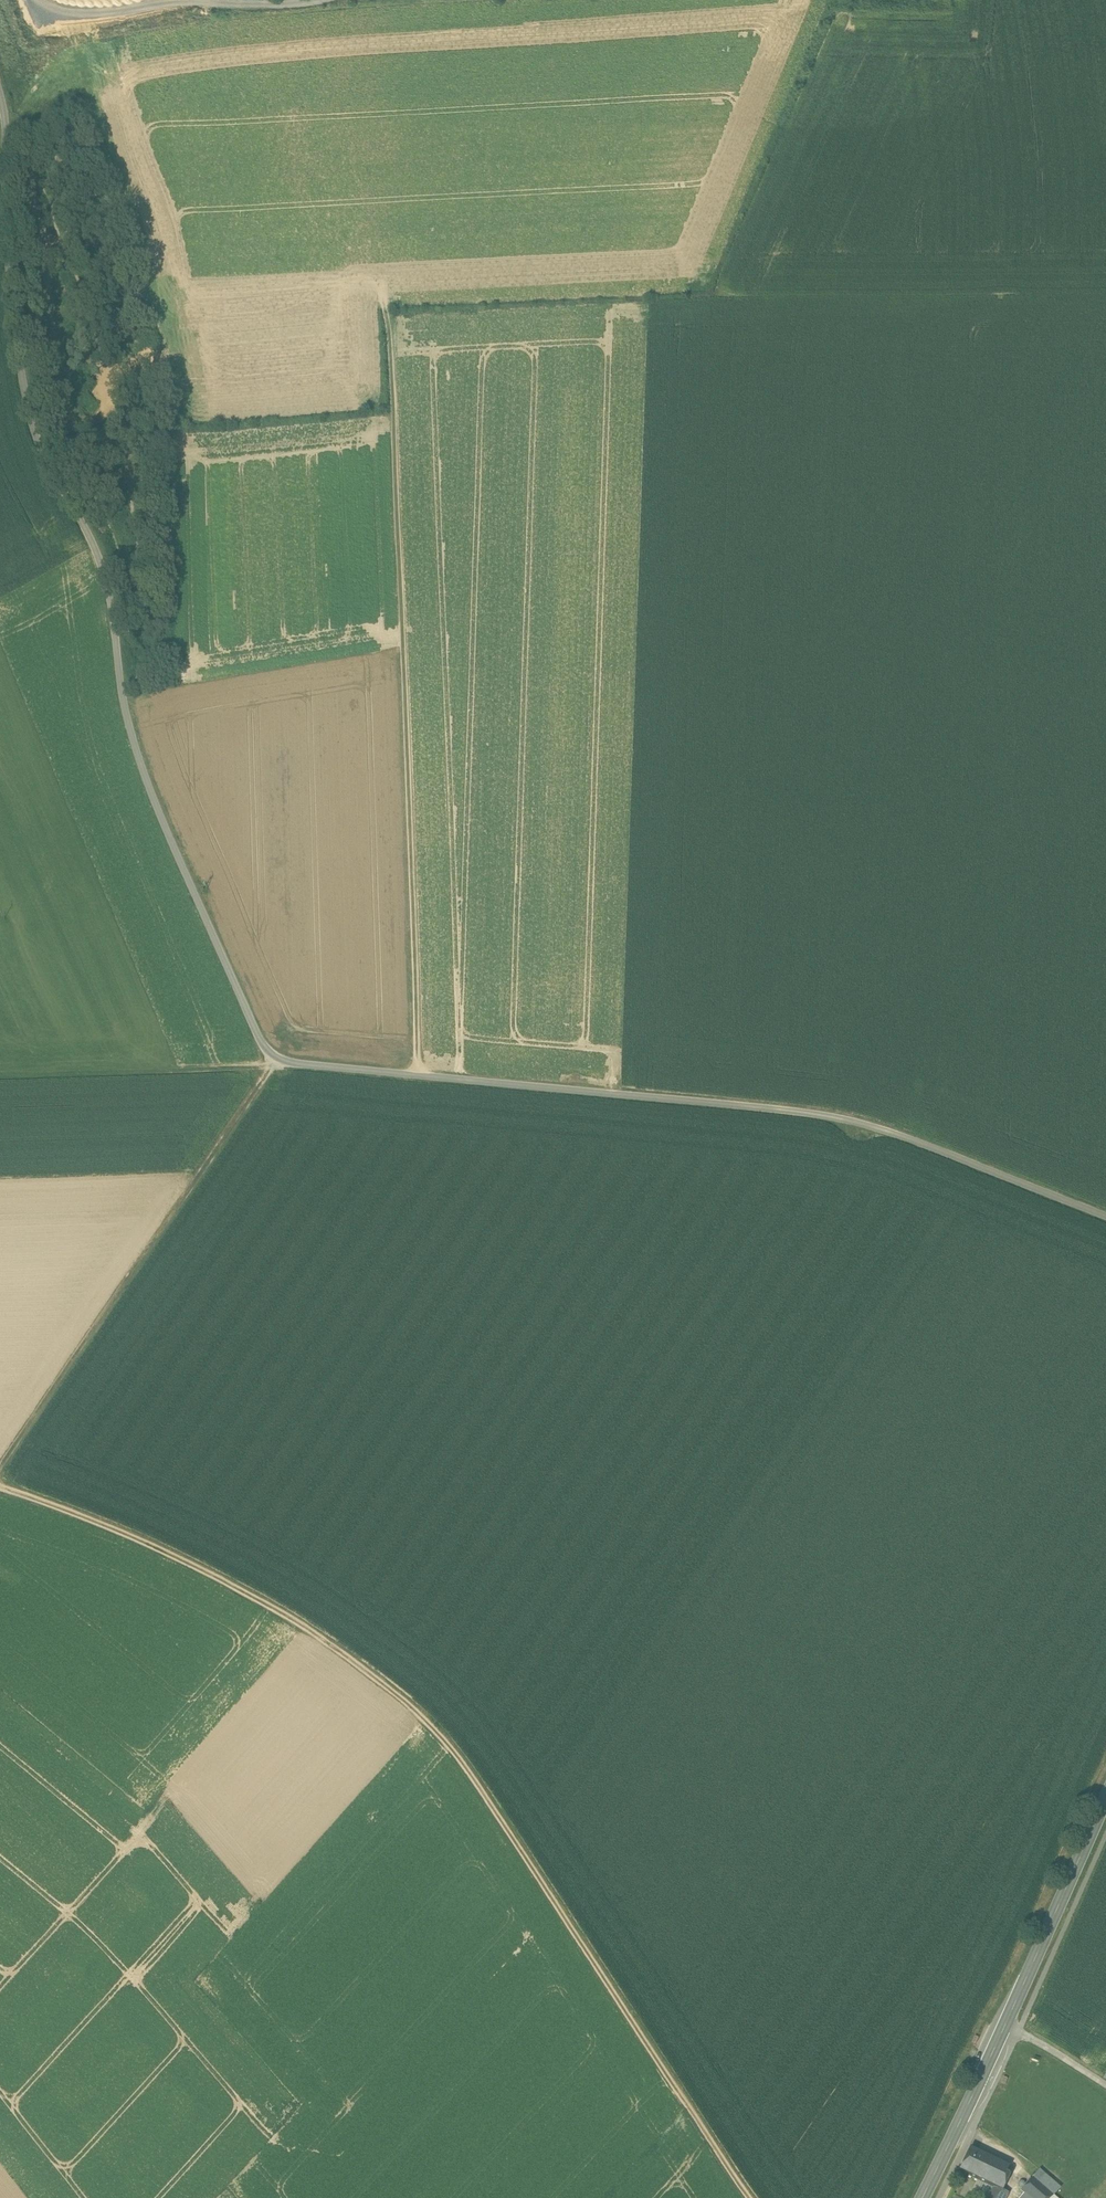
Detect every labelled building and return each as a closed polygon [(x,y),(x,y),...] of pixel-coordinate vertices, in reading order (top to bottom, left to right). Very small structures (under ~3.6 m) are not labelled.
[(1010,2165),(972,2146),(960,2171),(979,2180),(994,2187),(1002,2192),(1003,2191),(1010,2175),(1006,2174),(1010,2165)] [(1040,2170),(1034,2177),(1033,2177),(1021,2191),(1024,2193),(1020,2197),(1051,2197),(1054,2195),(1060,2187),(1040,2170)] [(979,2180),(974,2192),(985,2197),(989,2197),(994,2187),(979,2180)] [(994,2187),(989,2197),(1006,2197),(1008,2194),(1003,2191),(1002,2192),(994,2187)]
